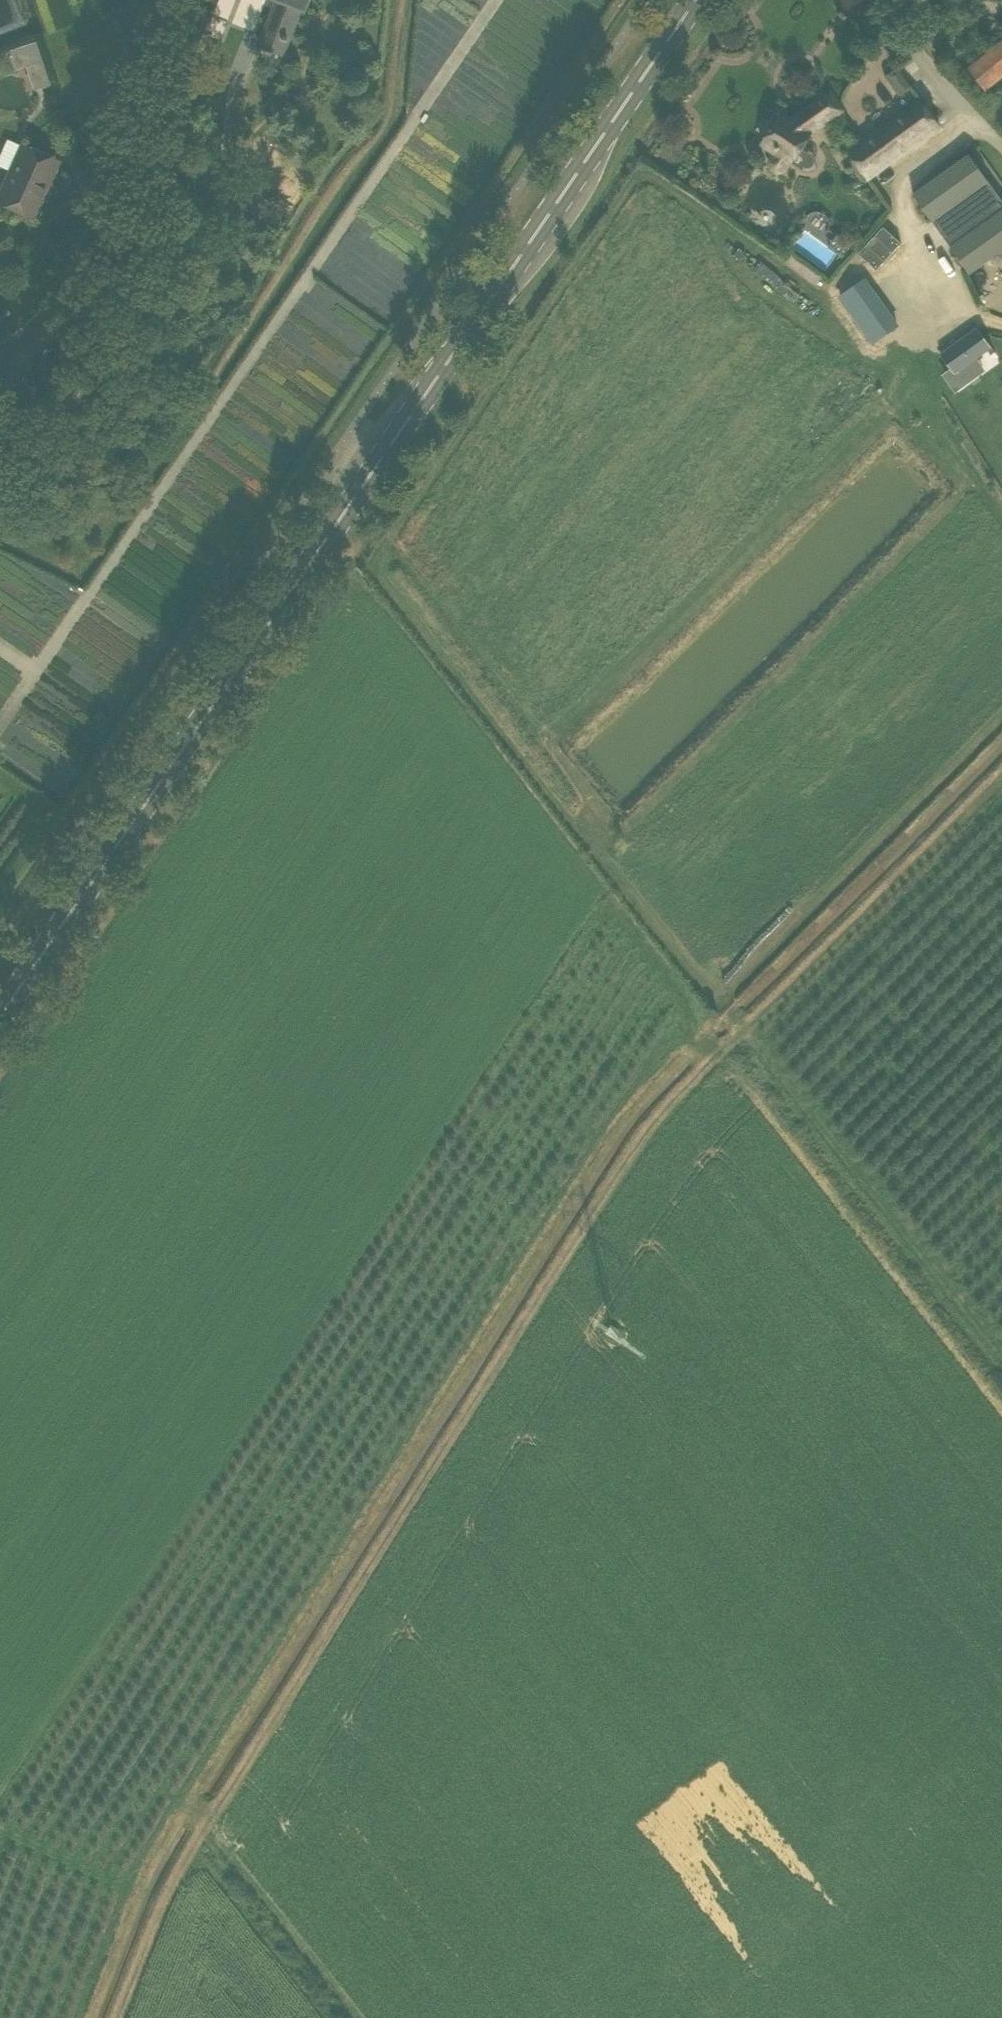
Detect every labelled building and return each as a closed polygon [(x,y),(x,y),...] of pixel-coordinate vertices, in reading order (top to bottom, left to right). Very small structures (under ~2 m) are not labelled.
[(307,0),(246,0),(272,10),(258,45),(280,54),(285,36),(297,7),(303,9),(307,0)] [(969,68),(988,92),(1001,81),(1001,41),(969,68)] [(49,84),(35,43),(12,51),(17,68),(33,62),(42,86),(49,84)] [(891,77),(901,91),(910,85),(900,70),(891,77)] [(832,92),(813,105),(791,121),(781,114),(762,142),(777,152),(773,158),(772,160),(771,163),(772,165),(773,168),(775,169),(777,170),(780,171),(782,170),(785,169),(786,167),(791,161),(793,162),(810,133),(813,130),(843,108),(832,92)] [(869,177),(940,126),(921,99),(850,151),(869,177)] [(46,172),(52,158),(22,144),(15,160),(19,162),(1,202),(33,217),(52,175),(46,172)] [(970,154),(914,194),(970,273),(998,252),(1001,250),(1001,199),(988,182),(989,181),(970,154)] [(840,252),(851,239),(818,213),(807,226),(840,252)] [(839,296),(875,344),(902,324),(866,275),(839,296)] [(990,348),(976,329),(943,352),(958,372),(990,348)]
